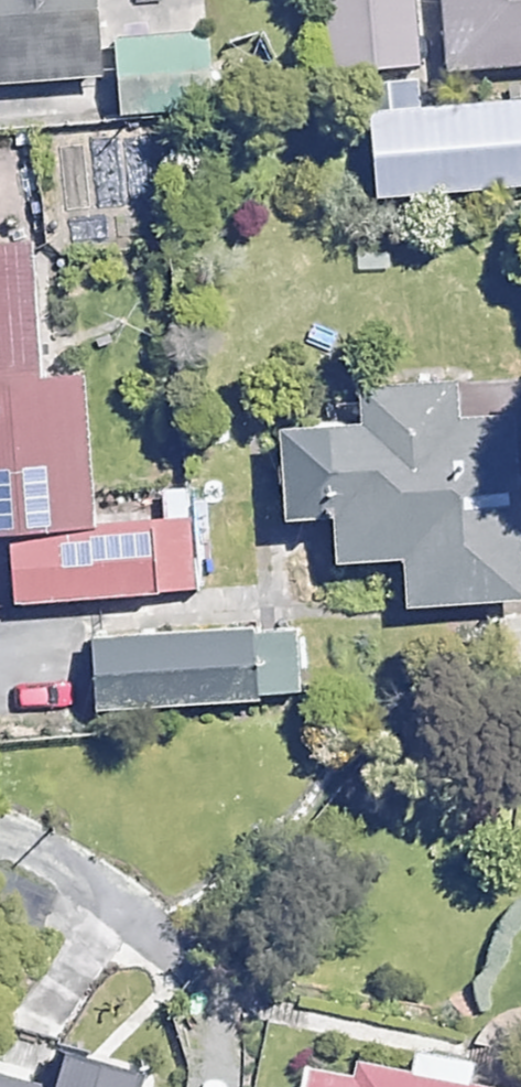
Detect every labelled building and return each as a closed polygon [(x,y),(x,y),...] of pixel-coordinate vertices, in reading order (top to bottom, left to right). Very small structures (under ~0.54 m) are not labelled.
[(96,73),(91,0),(0,0),(0,80),(96,73)] [(324,76),(421,70),(417,0),(319,0),(324,76)] [(441,67),(520,61),(520,0),(436,0),(441,67)] [(208,35),(114,34),(113,95),(207,96),(208,35)] [(364,111),(370,194),(520,183),(520,99),(364,111)] [(198,565),(218,563),(211,482),(162,486),(164,503),(91,509),(79,374),(38,377),(27,237),(0,240),(0,530),(4,530),(10,603),(200,587),(198,565)] [(355,383),(357,422),(270,428),(275,508),(330,504),(333,558),(400,554),(403,606),(520,598),(520,552),(512,417),(451,421),(448,377),(355,383)] [(299,629),(90,642),(94,708),(303,695),(299,629)] [(49,1043),(38,1080),(0,1069),(0,1086),(117,1086),(123,1065),(49,1043)] [(285,1044),(275,1086),(483,1086),(285,1044)]
